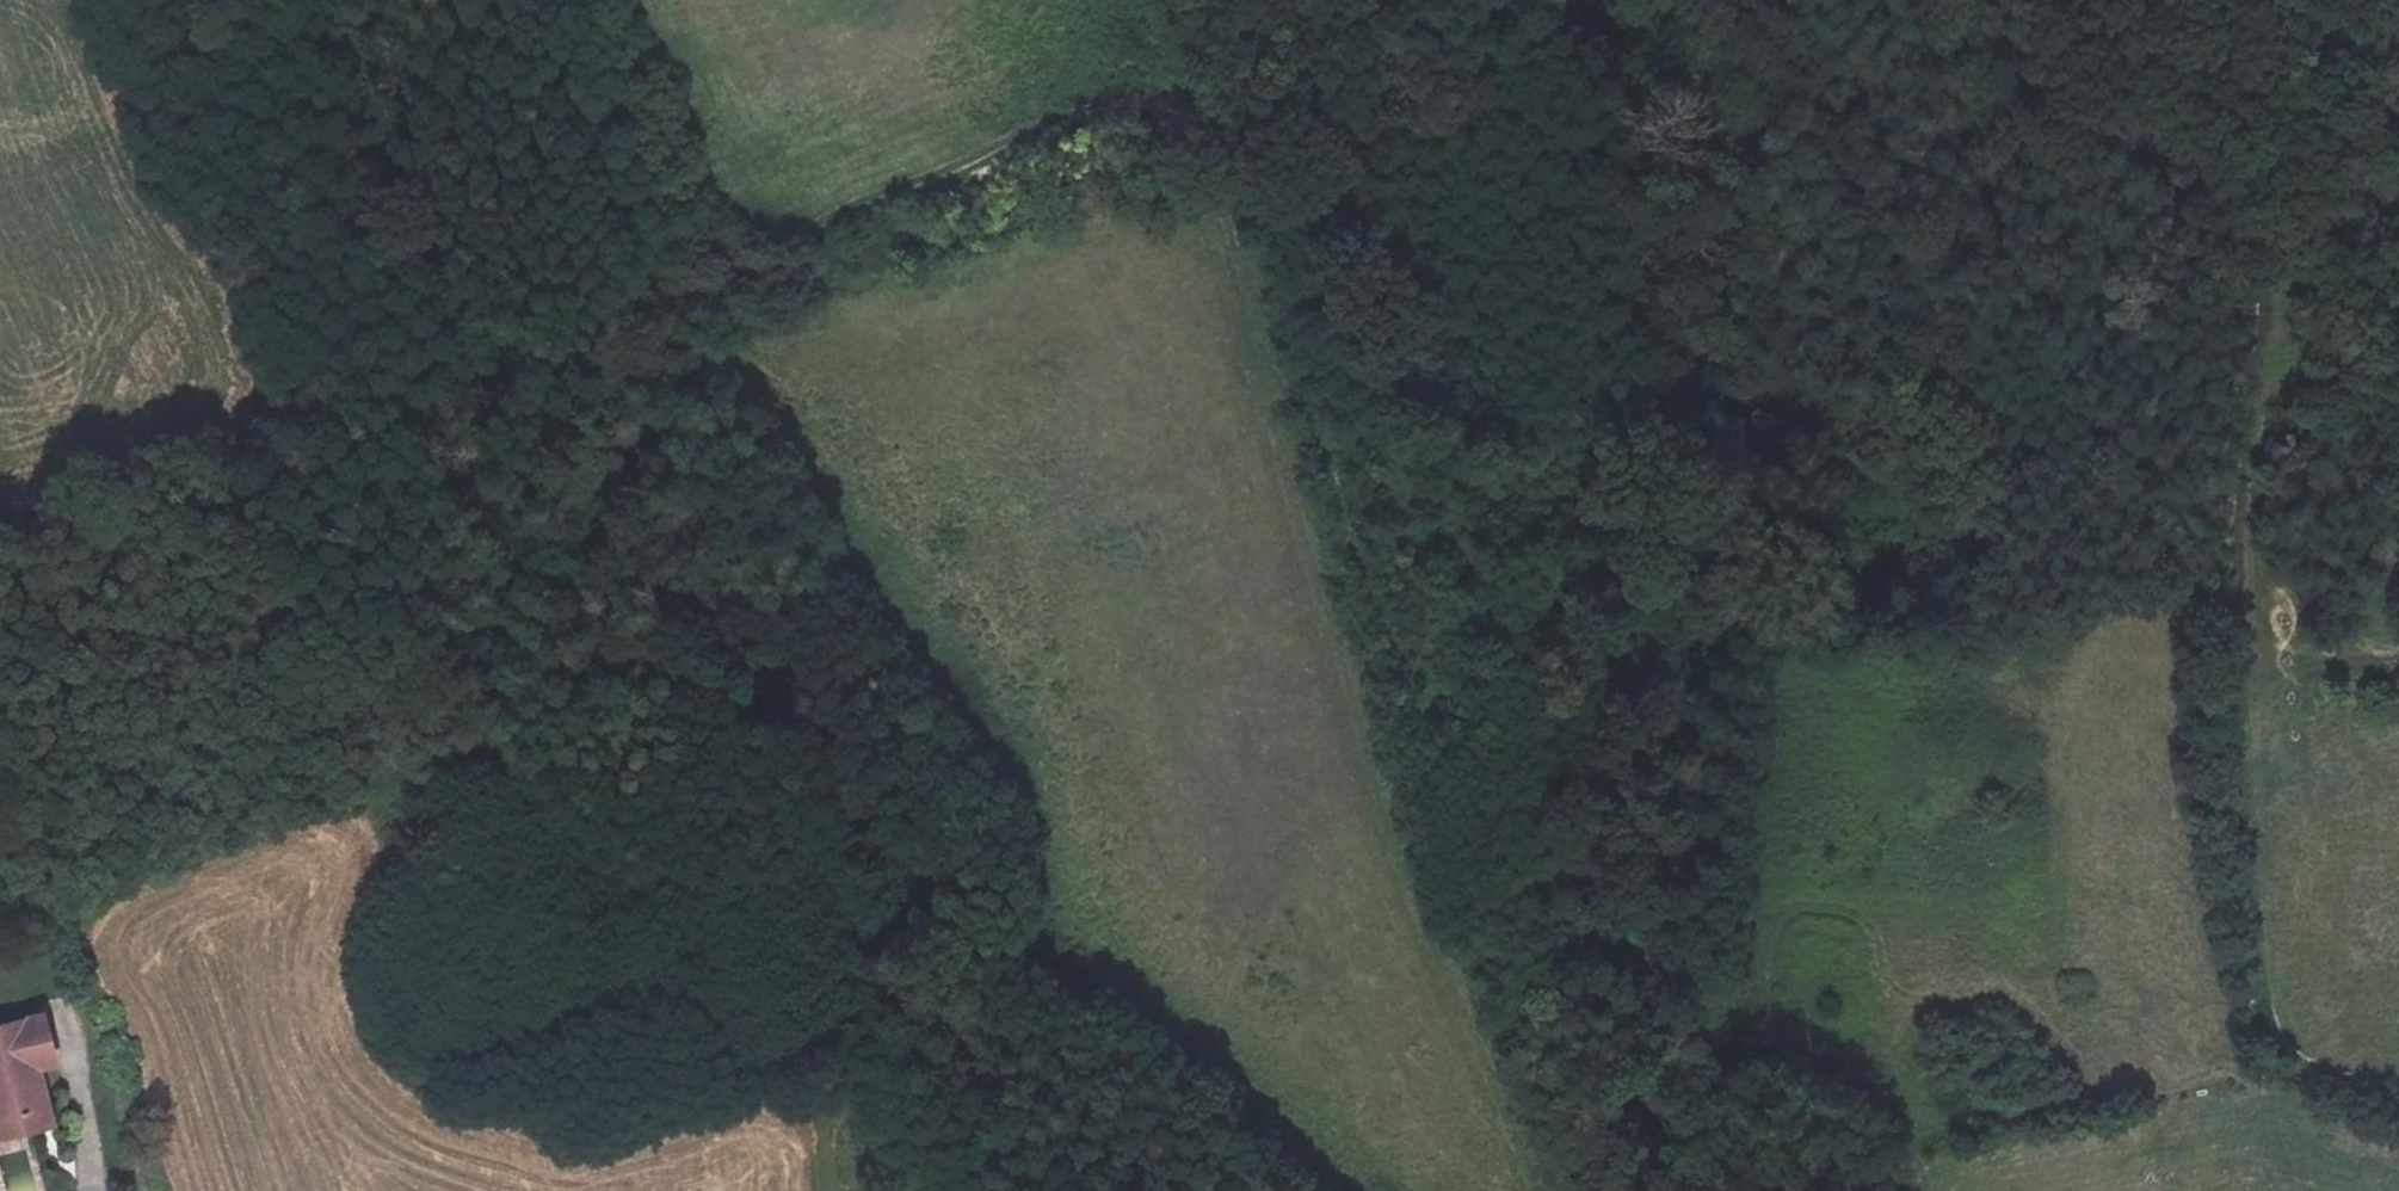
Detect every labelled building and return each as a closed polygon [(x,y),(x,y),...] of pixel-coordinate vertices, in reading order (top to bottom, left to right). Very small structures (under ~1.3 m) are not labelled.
[(0,1050),(0,1141),(41,1129),(23,1070),(44,1064),(36,1039),(0,1050)]
